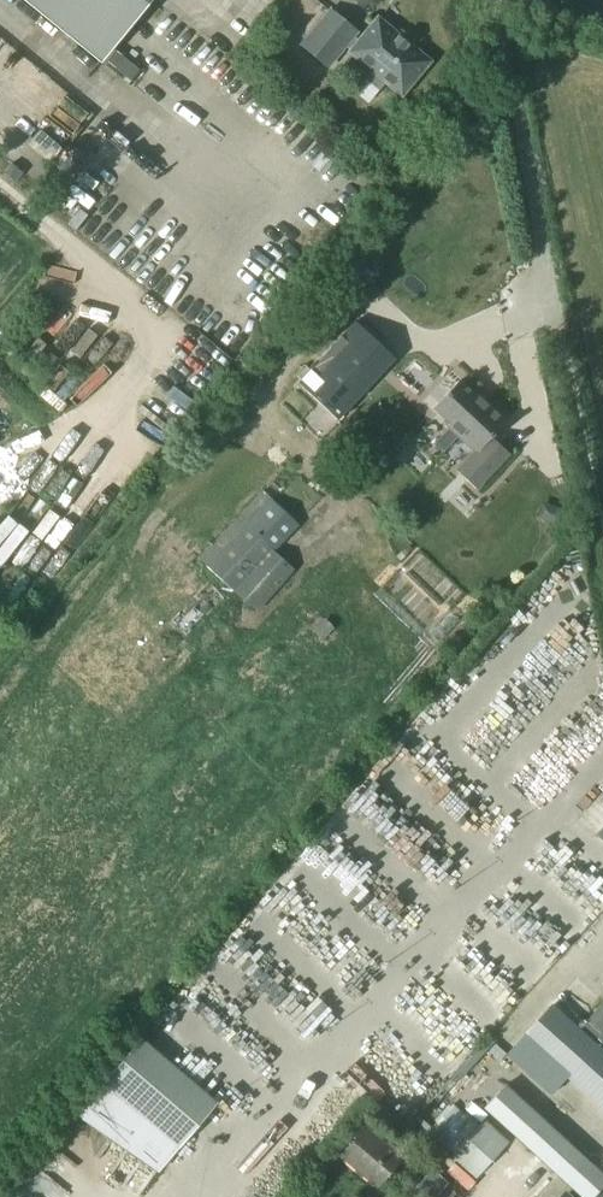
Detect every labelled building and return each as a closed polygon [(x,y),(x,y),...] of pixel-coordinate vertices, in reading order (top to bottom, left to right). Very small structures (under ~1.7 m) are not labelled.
[(30,2),(107,64),(159,0),(28,0),(30,2)] [(333,12),(305,47),(330,67),(346,46),(371,67),(367,71),(383,84),(386,79),(404,94),(430,62),(380,20),(362,42),(355,36),(358,32),(333,12)] [(250,37),(236,52),(247,61),(260,46),(250,37)] [(233,97),(242,106),(263,84),(254,75),(233,97)] [(377,103),(389,91),(374,77),(362,90),(377,103)] [(83,270),(73,261),(53,283),(75,303),(95,280),(83,270)] [(227,290),(191,335),(239,373),(275,329),(227,290)] [(23,320),(3,343),(25,361),(45,338),(23,320)] [(337,421),(394,359),(355,322),(298,384),(337,421)] [(183,406),(201,397),(187,370),(192,368),(185,354),(162,366),(183,406)] [(383,448),(437,396),(412,369),(358,422),(383,448)] [(457,382),(434,408),(451,423),(448,426),(449,427),(434,443),(443,452),(458,436),(459,437),(476,452),(457,472),(475,489),(508,454),(491,438),(506,422),(477,395),(474,398),(457,382)] [(158,471),(188,426),(166,412),(136,457),(158,471)] [(244,527),(205,568),(230,589),(268,550),(272,554),(274,552),(324,501),(296,474),(244,527)] [(281,587),(294,571),(274,552),(272,554),(268,550),(230,589),(257,613),(258,613),(281,587)] [(338,621),(324,633),(333,643),(347,631),(338,621)] [(498,688),(505,678),(488,665),(480,675),(498,688)] [(594,836),(602,844),(602,826),(594,836)] [(597,946),(602,943),(602,927),(591,933),(597,946)] [(585,1022),(586,1023),(600,1036),(601,1036),(602,1034),(602,1032),(602,1002),(585,1022)] [(507,1057),(551,1096),(569,1077),(602,1108),(602,1032),(602,1034),(601,1036),(600,1036),(586,1023),(578,1032),(551,1008),(507,1057)] [(408,1043),(440,1073),(456,1057),(423,1027),(408,1043)] [(103,1083),(79,1112),(159,1167),(177,1146),(179,1148),(217,1104),(141,1039),(103,1083)] [(484,1108),(553,1171),(552,1171),(581,1196),(591,1196),(602,1184),(602,1176),(504,1086),(484,1108)] [(452,1103),(427,1130),(452,1153),(449,1157),(475,1180),(509,1142),(483,1119),(477,1125),(465,1114),(465,1115),(452,1103)] [(365,1127),(339,1156),(377,1189),(403,1160),(399,1157),(402,1154),(387,1141),(384,1144),(365,1127)] [(413,1151),(404,1162),(424,1178),(432,1169),(433,1170),(434,1168),(413,1151)] [(409,1193),(413,1196),(436,1196),(448,1184),(433,1170),(432,1169),(424,1178),(409,1193)]
